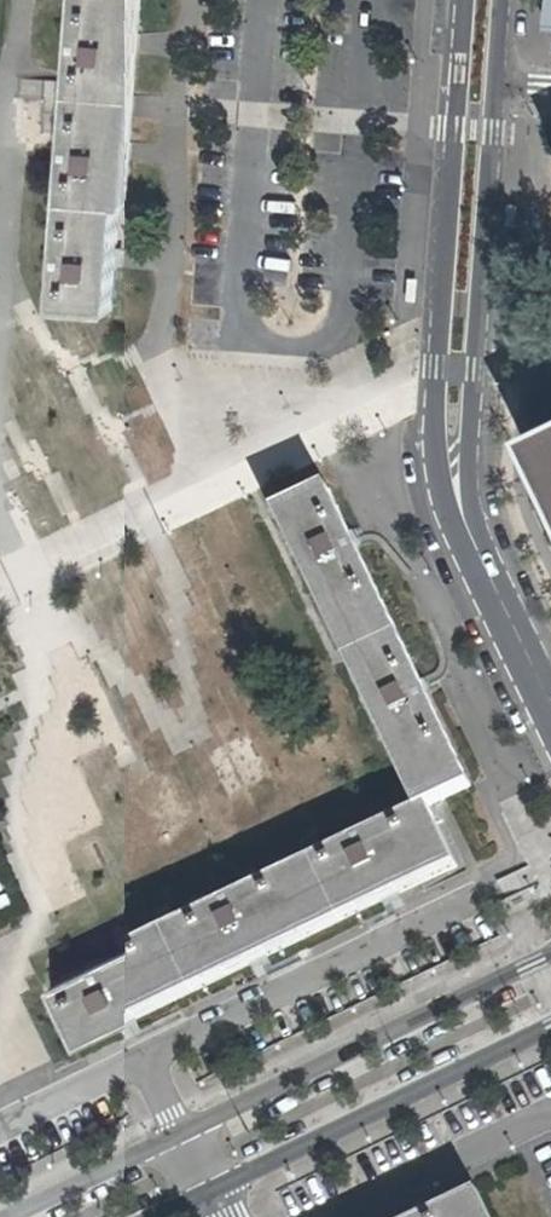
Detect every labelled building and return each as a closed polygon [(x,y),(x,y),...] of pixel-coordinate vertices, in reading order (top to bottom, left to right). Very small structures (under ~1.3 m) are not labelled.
[(56,305),(113,310),(136,0),(79,0),(56,305)] [(536,439),(550,469),(550,432),(536,439)] [(420,809),(50,989),(75,1040),(453,857),(430,807),(471,787),(328,489),(279,513),(420,809)] [(482,1181),(408,1216),(499,1216),(482,1181)]
